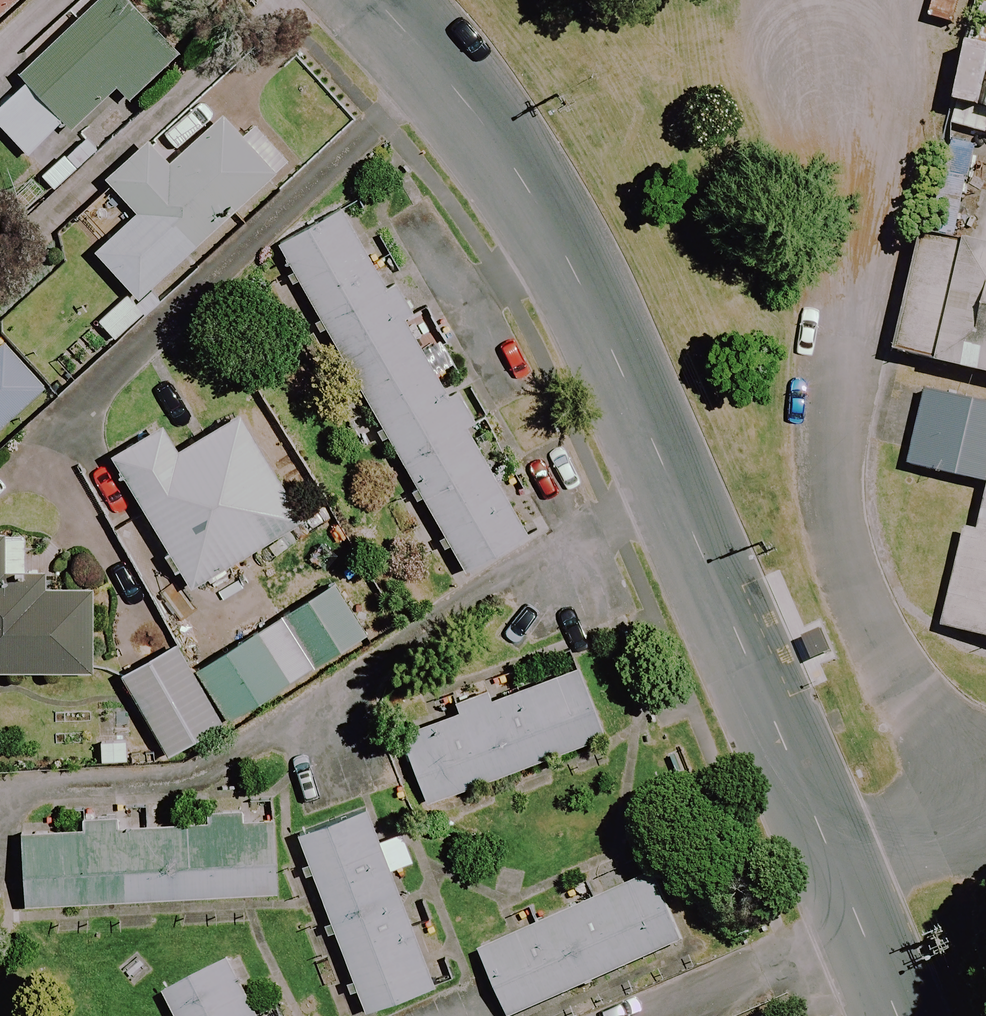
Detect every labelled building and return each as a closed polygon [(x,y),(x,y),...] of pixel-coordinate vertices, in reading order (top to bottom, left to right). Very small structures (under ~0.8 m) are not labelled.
[(121,0),(103,0),(19,75),(27,84),(0,108),(0,128),(28,159),(66,125),(71,130),(117,88),(131,103),(177,61),(121,0)] [(18,0),(0,0),(0,16),(18,0)] [(163,302),(151,289),(282,169),(230,111),(168,168),(151,149),(111,186),(139,216),(96,255),(132,294),(100,324),(118,344),(163,302)] [(528,539),(341,213),(280,248),(467,574),(528,539)] [(985,379),(985,245),(935,235),(908,364),(985,379)] [(0,345),(0,431),(43,393),(0,345)] [(940,388),(921,461),(985,478),(985,399),(940,388)] [(304,523),(242,419),(178,458),(161,430),(112,460),(191,591),(304,523)] [(961,632),(985,639),(985,534),(961,632)] [(92,674),(92,591),(27,592),(27,539),(0,539),(0,675),(92,674)] [(366,638),(334,587),(195,673),(178,646),(123,681),(171,759),(366,638)] [(516,691),(508,670),(481,680),(489,702),(401,736),(427,806),(597,742),(570,671),(516,691)] [(131,708),(109,707),(108,741),(97,740),(97,764),(129,765),(131,708)] [(378,843),(366,811),(300,836),(366,1014),(436,988),(393,872),(411,865),(399,835),(378,843)] [(278,894),(273,823),(125,831),(124,824),(80,827),(81,835),(22,838),(26,909),(278,894)] [(654,878),(481,953),(508,1015),(521,1015),(683,945),(654,878)] [(230,963),(164,995),(174,1015),(256,1015),(230,963)]
